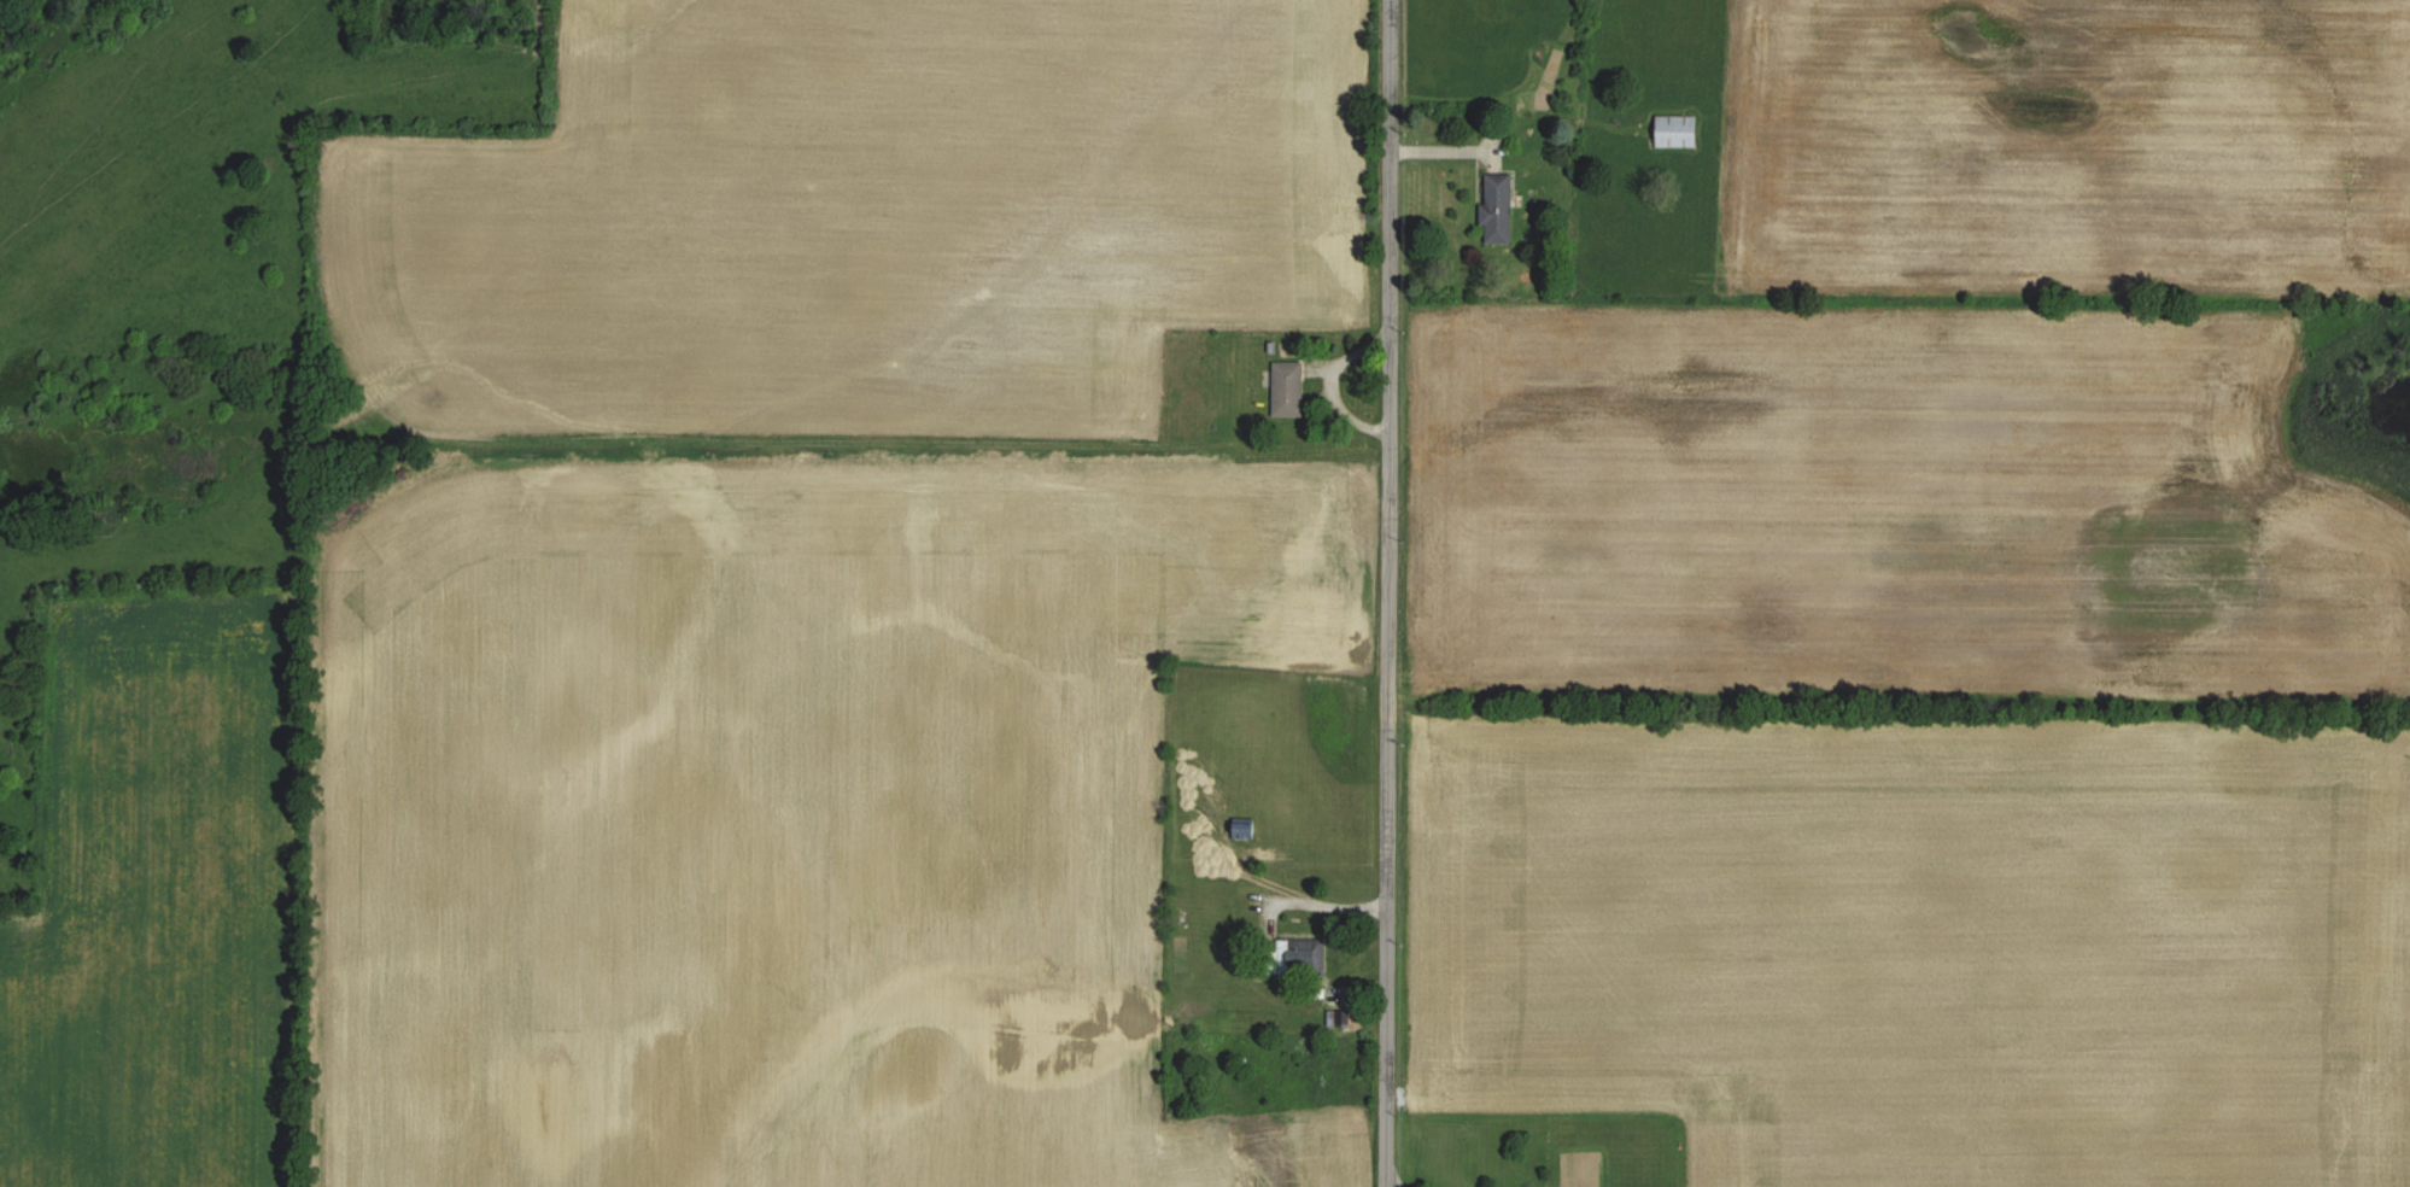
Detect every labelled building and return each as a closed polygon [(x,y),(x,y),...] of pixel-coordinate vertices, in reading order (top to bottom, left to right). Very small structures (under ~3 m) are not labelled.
[(1703,117),(1661,116),(1661,148),(1702,148),(1703,117)] [(1490,175),(1490,203),(1485,203),(1485,226),(1493,226),(1493,244),(1517,244),(1517,174),(1490,175)] [(1275,363),(1277,418),(1307,418),(1306,396),(1323,395),(1322,385),(1307,385),(1307,363),(1275,363)] [(1330,941),(1294,940),(1294,965),(1329,965),(1330,941)]
